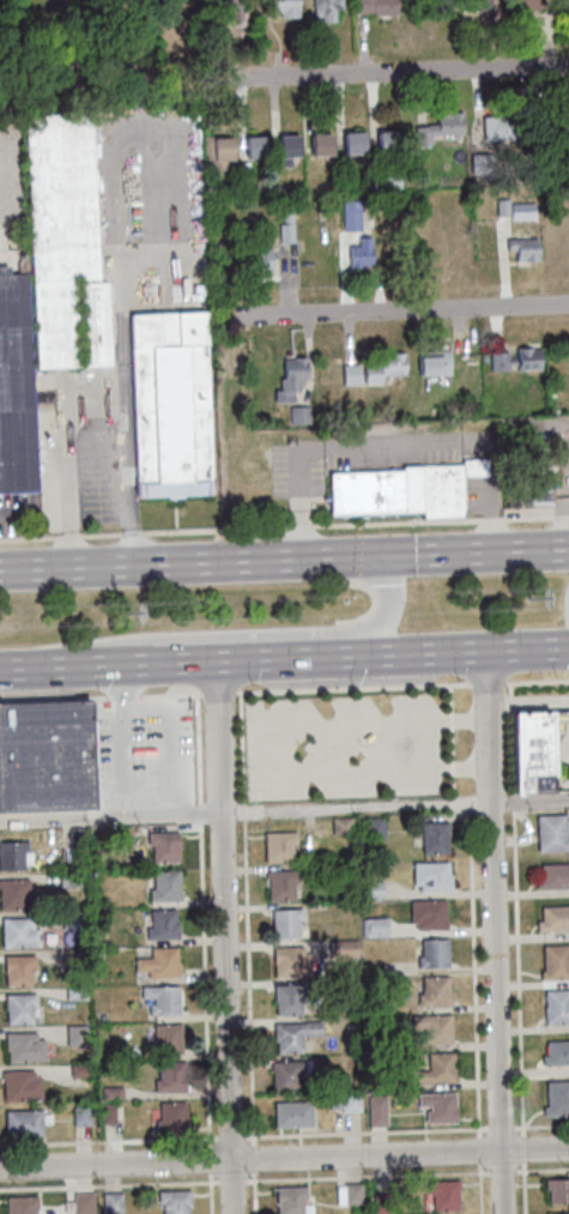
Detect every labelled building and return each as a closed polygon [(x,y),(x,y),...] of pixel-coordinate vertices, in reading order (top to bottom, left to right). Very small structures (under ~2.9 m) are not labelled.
[(244,19),(244,0),(210,0),(210,19),(244,19)] [(300,0),(271,0),(271,17),(300,17),(300,0)] [(315,22),(337,22),(337,9),(345,9),(345,0),(315,0),(315,22)] [(358,15),(405,14),(405,0),(358,0),(358,15)] [(543,0),(513,0),(513,10),(543,10),(543,0)] [(464,112),(439,112),(439,125),(417,125),(417,145),(464,145),(464,112)] [(22,117),(87,114),(96,278),(108,278),(113,363),(35,367),(22,117)] [(484,116),(484,140),(525,140),(525,116),(484,116)] [(374,128),(375,153),(395,152),(394,131),(381,131),(381,128),(374,128)] [(341,129),(341,153),(362,153),(361,132),(349,132),(349,129),(341,129)] [(309,131),(309,156),(329,155),(328,133),(316,133),(316,131),(309,131)] [(243,133),(244,158),(264,157),(264,135),(250,135),(250,133),(243,133)] [(276,133),(277,157),(297,157),(296,135),(284,135),(283,133),(276,133)] [(200,135),(202,169),(223,168),(222,159),(231,159),(230,137),(217,138),(217,134),(200,135)] [(283,241),(295,241),(295,213),(283,213),(283,241)] [(346,269),(373,269),(373,225),(346,225),(346,269)] [(509,238),(509,261),(539,261),(539,238),(509,238)] [(274,249),(252,249),(252,271),(274,271),(274,249)] [(34,490),(0,492),(0,274),(23,273),(34,490)] [(128,314),(202,312),(210,491),(207,494),(205,495),(140,497),(137,496),(134,494),(128,314)] [(541,349),(494,349),(494,370),(541,370),(541,349)] [(417,351),(447,350),(448,375),(417,375),(417,351)] [(406,352),(381,352),(381,362),(365,362),(365,384),(383,384),(383,375),(406,375),(406,352)] [(307,356),(286,357),(287,378),(276,378),(277,402),(298,401),(297,381),(308,380),(307,356)] [(344,384),(361,384),(361,364),(344,364),(344,384)] [(330,469),(331,514),(423,512),(423,517),(465,517),(463,467),(330,469)] [(553,507),(553,471),(508,471),(508,507),(553,507)] [(92,809),(87,701),(0,704),(0,813),(92,809)] [(553,719),(568,718),(568,709),(514,711),(517,792),(556,791),(553,719)] [(538,850),(568,849),(568,834),(563,811),(537,813),(538,850)] [(332,815),(333,839),(353,839),(353,815),(332,815)] [(368,836),(386,836),(386,817),(368,817),(368,836)] [(448,821),(422,821),(422,852),(448,852),(448,821)] [(69,827),(79,827),(80,859),(71,859),(69,827)] [(296,831),(266,831),(266,859),(295,860),(296,831)] [(151,862),(150,845),(146,845),(146,833),(175,833),(176,862),(151,862)] [(22,870),(0,870),(0,841),(25,840),(25,851),(28,851),(29,863),(20,864),(22,870)] [(414,860),(414,889),(452,889),(452,860),(414,860)] [(541,863),(541,870),(537,870),(537,888),(568,886),(568,861),(541,863)] [(268,869),(268,899),(296,899),(296,869),(268,869)] [(147,901),(147,889),(152,889),(151,871),(177,870),(178,900),(147,901)] [(77,872),(78,886),(59,887),(57,872),(77,872)] [(22,908),(0,908),(0,880),(26,878),(26,890),(22,890),(22,908)] [(382,880),(358,880),(358,896),(383,898),(382,880)] [(412,929),(447,929),(447,899),(412,899),(412,929)] [(568,928),(568,903),(541,905),(541,918),(538,919),(538,929),(568,928)] [(273,936),(298,936),(298,918),(302,918),(302,907),(273,907),(273,936)] [(176,938),(145,940),(145,928),(149,928),(149,911),(172,910),(172,922),(176,922),(176,938)] [(61,911),(79,911),(80,928),(61,929),(61,911)] [(363,917),(363,936),(388,936),(388,917),(363,917)] [(0,919),(30,918),(31,929),(36,929),(37,946),(1,947),(0,919)] [(329,937),(329,959),(358,958),(358,937),(329,937)] [(448,966),(448,938),(418,938),(418,966),(448,966)] [(543,943),(543,978),(568,978),(568,967),(568,943),(543,943)] [(274,976),(310,976),(310,947),(274,947),(274,976)] [(146,978),(146,971),(133,972),(133,959),(150,959),(149,948),(174,948),(175,962),(176,962),(176,977),(146,978)] [(62,949),(80,949),(81,966),(62,966),(62,949)] [(4,956),(31,955),(32,967),(28,967),(29,984),(5,985),(4,956)] [(419,1004),(449,1004),(449,976),(419,976),(419,1004)] [(176,1014),(147,1015),(147,1004),(152,1004),(151,997),(140,998),(139,987),(175,986),(176,1014)] [(303,986),(276,986),(276,1014),(303,1014),(303,986)] [(84,987),(84,998),(65,999),(63,987),(84,987)] [(568,1024),(568,987),(545,987),(545,1025),(568,1024)] [(32,993),(34,1004),(29,1005),(29,1022),(5,1023),(4,995),(32,993)] [(367,1001),(368,1011),(376,1011),(375,1001),(367,1001)] [(452,1014),(413,1014),(413,1027),(425,1027),(425,1043),(452,1043),(452,1014)] [(303,1052),(303,1035),(322,1035),(322,1022),(274,1022),(274,1052),(303,1052)] [(149,1053),(149,1044),(153,1044),(152,1025),(178,1023),(180,1053),(149,1053)] [(65,1026),(85,1026),(85,1044),(66,1045),(65,1026)] [(6,1061),(6,1050),(4,1050),(4,1034),(34,1033),(34,1040),(42,1039),(42,1059),(6,1061)] [(347,1038),(347,1047),(357,1047),(357,1038),(347,1038)] [(544,1051),(544,1064),(568,1064),(568,1039),(547,1039),(547,1051),(544,1051)] [(455,1052),(429,1052),(429,1070),(412,1070),(412,1081),(455,1081),(455,1052)] [(273,1089),(304,1089),(304,1061),(273,1061),(273,1089)] [(182,1091),(153,1092),(153,1080),(158,1080),(157,1063),(182,1062),(182,1091)] [(85,1063),(85,1075),(69,1075),(69,1064),(85,1063)] [(2,1071),(30,1070),(30,1077),(38,1077),(38,1099),(4,1100),(2,1071)] [(546,1080),(545,1115),(568,1115),(568,1080),(546,1080)] [(101,1098),(101,1087),(120,1086),(120,1098),(101,1098)] [(369,1125),(387,1125),(387,1091),(369,1091),(369,1125)] [(333,1110),(362,1110),(362,1092),(333,1092),(333,1110)] [(419,1092),(419,1110),(424,1110),(424,1122),(456,1122),(456,1092),(419,1092)] [(313,1101),(276,1101),(276,1127),(313,1127),(313,1101)] [(155,1133),(155,1121),(158,1121),(157,1104),(182,1103),(183,1124),(186,1124),(186,1131),(155,1133)] [(101,1123),(101,1104),(113,1104),(114,1123),(101,1123)] [(72,1125),(71,1105),(87,1105),(87,1124),(72,1125)] [(4,1136),(2,1111),(38,1110),(38,1115),(48,1115),(48,1123),(40,1123),(40,1135),(4,1136)] [(568,1202),(568,1178),(546,1178),(546,1202),(568,1202)] [(455,1210),(431,1212),(430,1194),(426,1194),(426,1182),(456,1182),(458,1188),(455,1188),(455,1210)] [(361,1204),(344,1204),(343,1184),(359,1184),(361,1204)] [(299,1200),(301,1213),(276,1213),(276,1203),(274,1188),(304,1188),(304,1200),(299,1200)] [(186,1207),(186,1213),(161,1213),(161,1203),(157,1203),(157,1191),(187,1190),(188,1207),(186,1207)] [(91,1213),(73,1213),(72,1192),(90,1192),(91,1213)] [(120,1194),(120,1213),(102,1213),(102,1194),(120,1194)] [(373,1194),(389,1194),(391,1213),(373,1213),(373,1194)] [(30,1209),(30,1213),(6,1213),(6,1212),(5,1212),(5,1197),(35,1196),(35,1209),(30,1209)]
